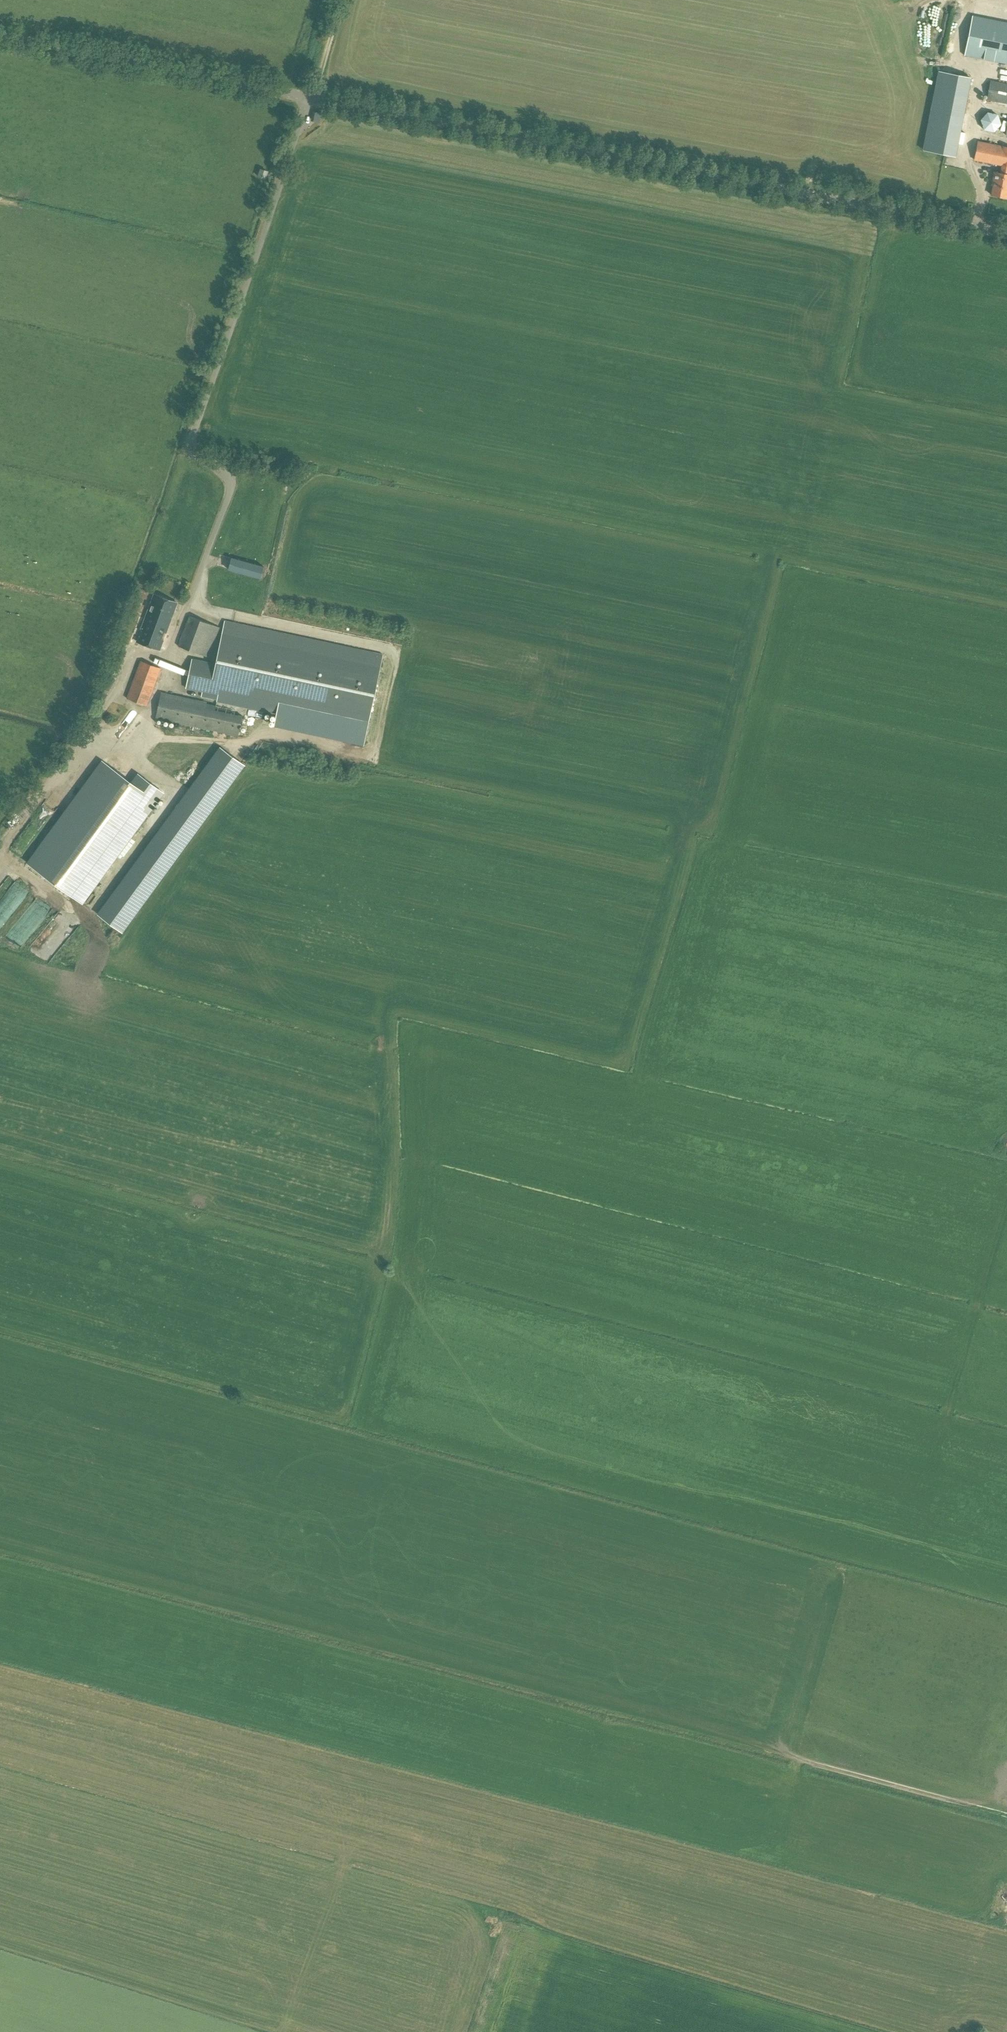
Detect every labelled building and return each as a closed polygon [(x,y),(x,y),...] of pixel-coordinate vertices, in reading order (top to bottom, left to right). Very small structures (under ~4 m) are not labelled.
[(952,13),(929,9),(921,48),(945,53),(952,13)] [(964,56),(1006,65),(1006,24),(972,17),(964,56)] [(967,77),(939,72),(923,150),(952,155),(967,77)] [(1006,104),(1006,84),(990,80),(986,100),(1006,104)] [(994,181),(991,195),(1006,198),(1006,147),(978,141),(974,161),(1001,166),(1000,173),(994,172),(992,180),(994,181)] [(265,178),(267,171),(261,169),(259,176),(265,178)] [(228,569),(261,578),(264,567),(231,558),(228,569)] [(137,641),(148,645),(160,649),(177,603),(154,594),(137,641)] [(178,646),(189,650),(208,657),(219,627),(189,616),(178,646)] [(192,659),(186,688),(202,692),(201,696),(217,699),(216,701),(277,714),(274,726),(363,745),(382,654),(257,627),(253,627),(225,620),(216,664),(192,659)] [(141,661),(127,698),(146,706),(160,668),(141,661)] [(156,718),(238,736),(243,711),(161,694),(156,718)] [(220,747),(98,914),(101,916),(122,932),(244,765),(243,765),(220,747)] [(111,754),(104,763),(109,767),(115,758),(111,754)] [(117,759),(110,767),(115,771),(122,762),(117,759)] [(96,771),(28,863),(82,902),(134,830),(162,792),(137,774),(131,782),(128,780),(115,771),(110,767),(109,767),(104,763),(103,762),(96,771)]
